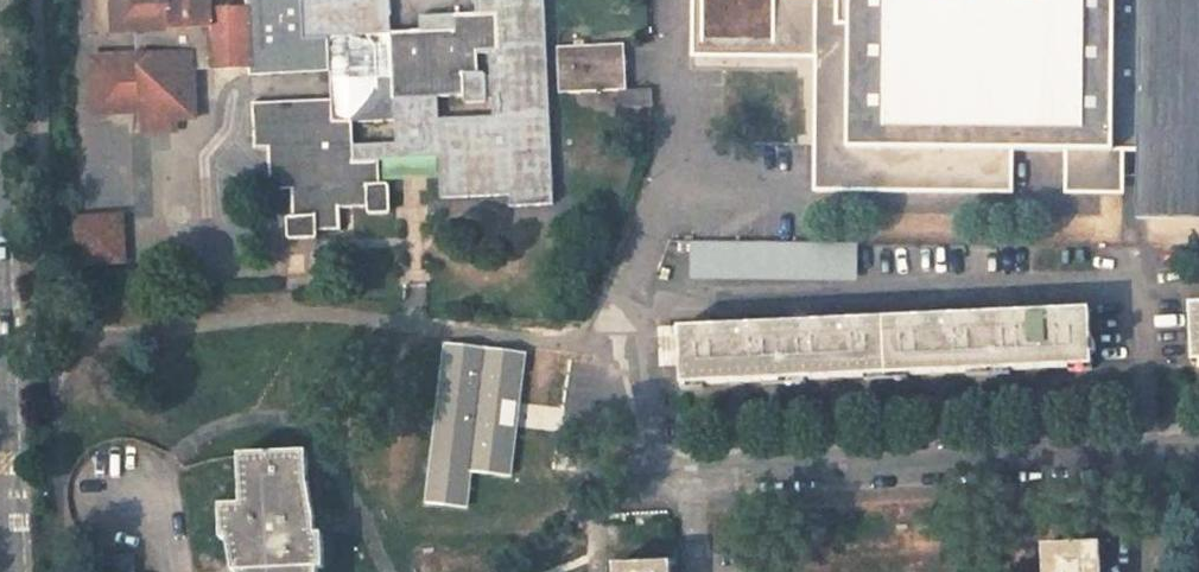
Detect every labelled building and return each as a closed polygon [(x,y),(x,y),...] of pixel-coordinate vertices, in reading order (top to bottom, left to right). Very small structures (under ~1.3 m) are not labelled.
[(242,8),(223,8),(211,8),(210,0),(112,0),(112,10),(122,21),(122,33),(137,33),(137,55),(92,57),(93,102),(104,112),(121,112),(130,102),(139,101),(141,119),(179,118),(196,118),(194,70),(193,54),(213,53),(213,69),(223,68),(242,68),(249,67),(249,76),(271,74),(273,70),(282,74),(308,58),(330,57),(331,71),(332,99),(253,103),(254,147),(269,147),(272,189),(292,188),(293,207),(294,216),(290,216),(287,218),(288,227),(288,239),(316,237),(316,231),(340,230),(340,227),(339,209),(365,207),(367,207),(367,213),(369,214),(388,214),(390,211),(390,207),(388,185),(379,185),(379,182),(379,161),(438,158),(439,179),(440,199),(509,196),(509,207),(553,205),(543,0),(476,0),(477,16),(420,18),(421,31),(393,32),(391,0),(246,0),(247,8),(242,8)] [(690,46),(814,48),(814,56),(811,176),(835,176),(835,190),(1010,194),(1011,151),(1064,152),(1063,177),(1121,178),(1121,153),(1135,153),(1137,0),(691,0),(690,46)] [(1135,153),(1133,220),(1198,222),(1198,0),(1137,0),(1135,153)] [(626,89),(624,45),(557,48),(560,93),(618,90),(626,89)] [(194,70),(213,69),(213,53),(193,54),(194,70)] [(308,58),(282,74),(331,71),(330,57),(308,58)] [(651,88),(626,89),(627,107),(653,106),(651,88)] [(627,107),(626,89),(618,90),(618,108),(627,107)] [(180,133),(179,118),(141,119),(141,135),(180,133)] [(379,161),(379,182),(439,179),(438,158),(379,161)] [(811,176),(811,190),(835,190),(835,176),(811,176)] [(1063,177),(1063,194),(1120,195),(1121,178),(1063,177)] [(124,213),(73,216),(74,227),(75,266),(127,264),(125,227),(124,213)] [(854,244),(696,242),(695,275),(854,276),(854,244)] [(1190,306),(1193,363),(1198,362),(1198,305),(1190,306)] [(1089,310),(657,329),(659,366),(680,365),(681,385),(1092,367),(1089,310)] [(522,354),(446,345),(432,467),(471,471),(508,475),(514,427),(496,425),(498,401),(517,403),(522,354)] [(517,403),(498,401),(496,425),(514,427),(517,403)] [(240,504),(223,505),(219,506),(221,539),(223,539),(226,540),(233,571),(317,571),(318,569),(323,569),(323,534),(315,534),(315,522),(313,511),(308,489),(306,452),(242,456),(238,456),(240,504)] [(471,471),(432,467),(428,503),(466,508),(471,471)] [(1044,571),(1101,571),(1099,543),(1042,547),(1044,571)] [(109,556),(110,571),(135,571),(134,555),(109,556)] [(613,566),(614,571),(672,571),(672,563),(613,566)]
